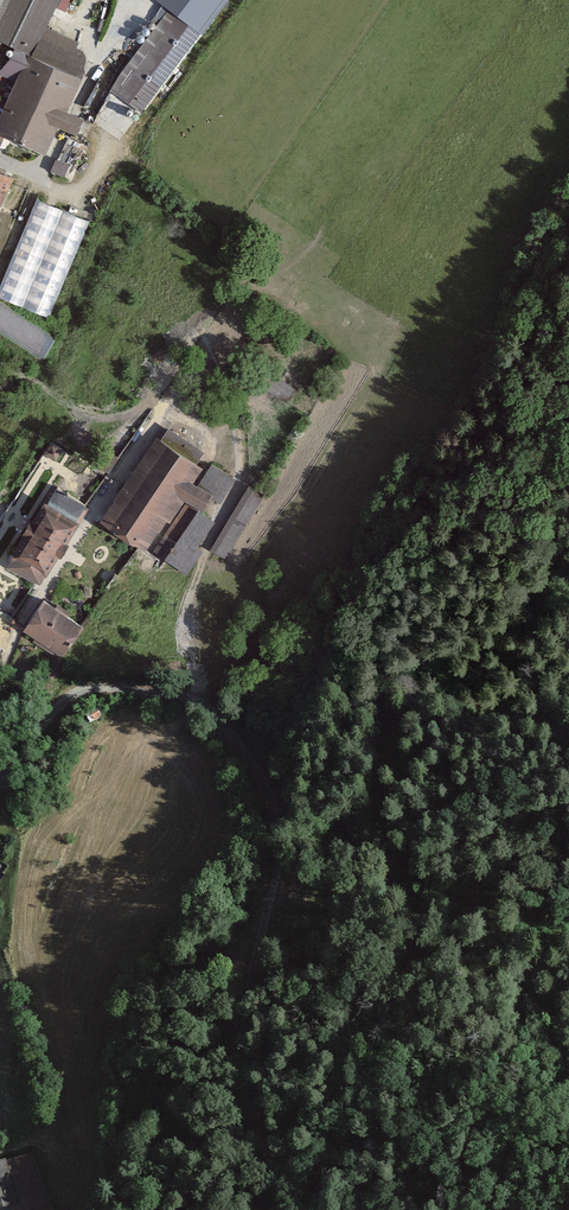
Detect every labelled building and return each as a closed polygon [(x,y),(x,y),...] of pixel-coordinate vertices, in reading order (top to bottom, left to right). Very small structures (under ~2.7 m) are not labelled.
[(38,50),(62,0),(0,0),(0,33),(38,50)] [(171,9),(202,33),(228,0),(159,0),(171,9)] [(171,9),(111,86),(144,112),(205,35),(202,33),(171,9)] [(27,56),(0,121),(0,133),(47,153),(58,126),(80,136),(87,118),(69,111),(82,79),(27,56)] [(67,137),(52,169),(68,176),(83,144),(67,137)] [(0,172),(0,211),(3,212),(17,179),(0,172)] [(38,199),(0,285),(0,294),(51,317),(93,224),(38,199)] [(12,219),(0,215),(0,256),(12,219)] [(0,304),(0,337),(40,362),(55,339),(0,304)] [(163,435),(104,522),(148,552),(186,497),(208,512),(217,499),(195,484),(208,466),(163,435)] [(95,461),(110,469),(118,454),(103,446),(95,461)] [(210,547),(228,557),(263,493),(246,484),(210,547)] [(51,493),(6,562),(37,583),(83,514),(51,493)] [(209,548),(222,523),(214,518),(201,543),(209,548)] [(86,627),(48,602),(28,633),(66,657),(86,627)] [(0,1164),(0,1208),(18,1202),(21,1209),(58,1209),(39,1152),(0,1164)]
